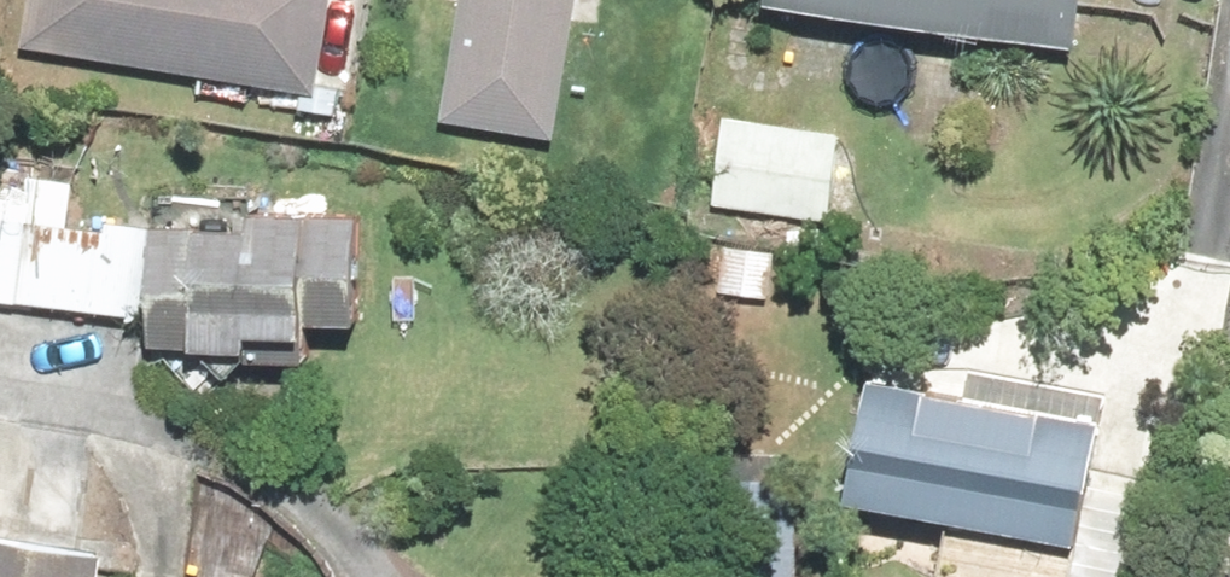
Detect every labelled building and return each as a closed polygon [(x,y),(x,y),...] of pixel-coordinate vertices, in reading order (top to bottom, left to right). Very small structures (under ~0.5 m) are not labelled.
[(343,116),(347,90),(325,87),(339,0),(37,0),(29,46),(305,91),(302,109),(343,116)] [(449,122),(562,139),(583,0),(468,0),(449,122)] [(775,5),(1084,48),(1091,0),(776,0),(775,5)] [(846,135),(731,119),(719,204),(834,220),(846,135)] [(161,318),(161,348),(220,348),(242,377),(262,358),(321,358),(321,323),(373,323),(373,216),(264,216),(264,229),(163,229),(114,224),(114,232),(74,228),(79,182),(34,177),(33,191),(0,187),(0,301),(161,318)] [(779,254),(729,248),(723,293),(773,300),(779,254)] [(1113,421),(882,381),(860,503),(1091,543),(1113,421)] [(719,453),(722,576),(804,576),(801,451),(719,453)] [(116,556),(0,539),(0,576),(113,576),(116,556)]
